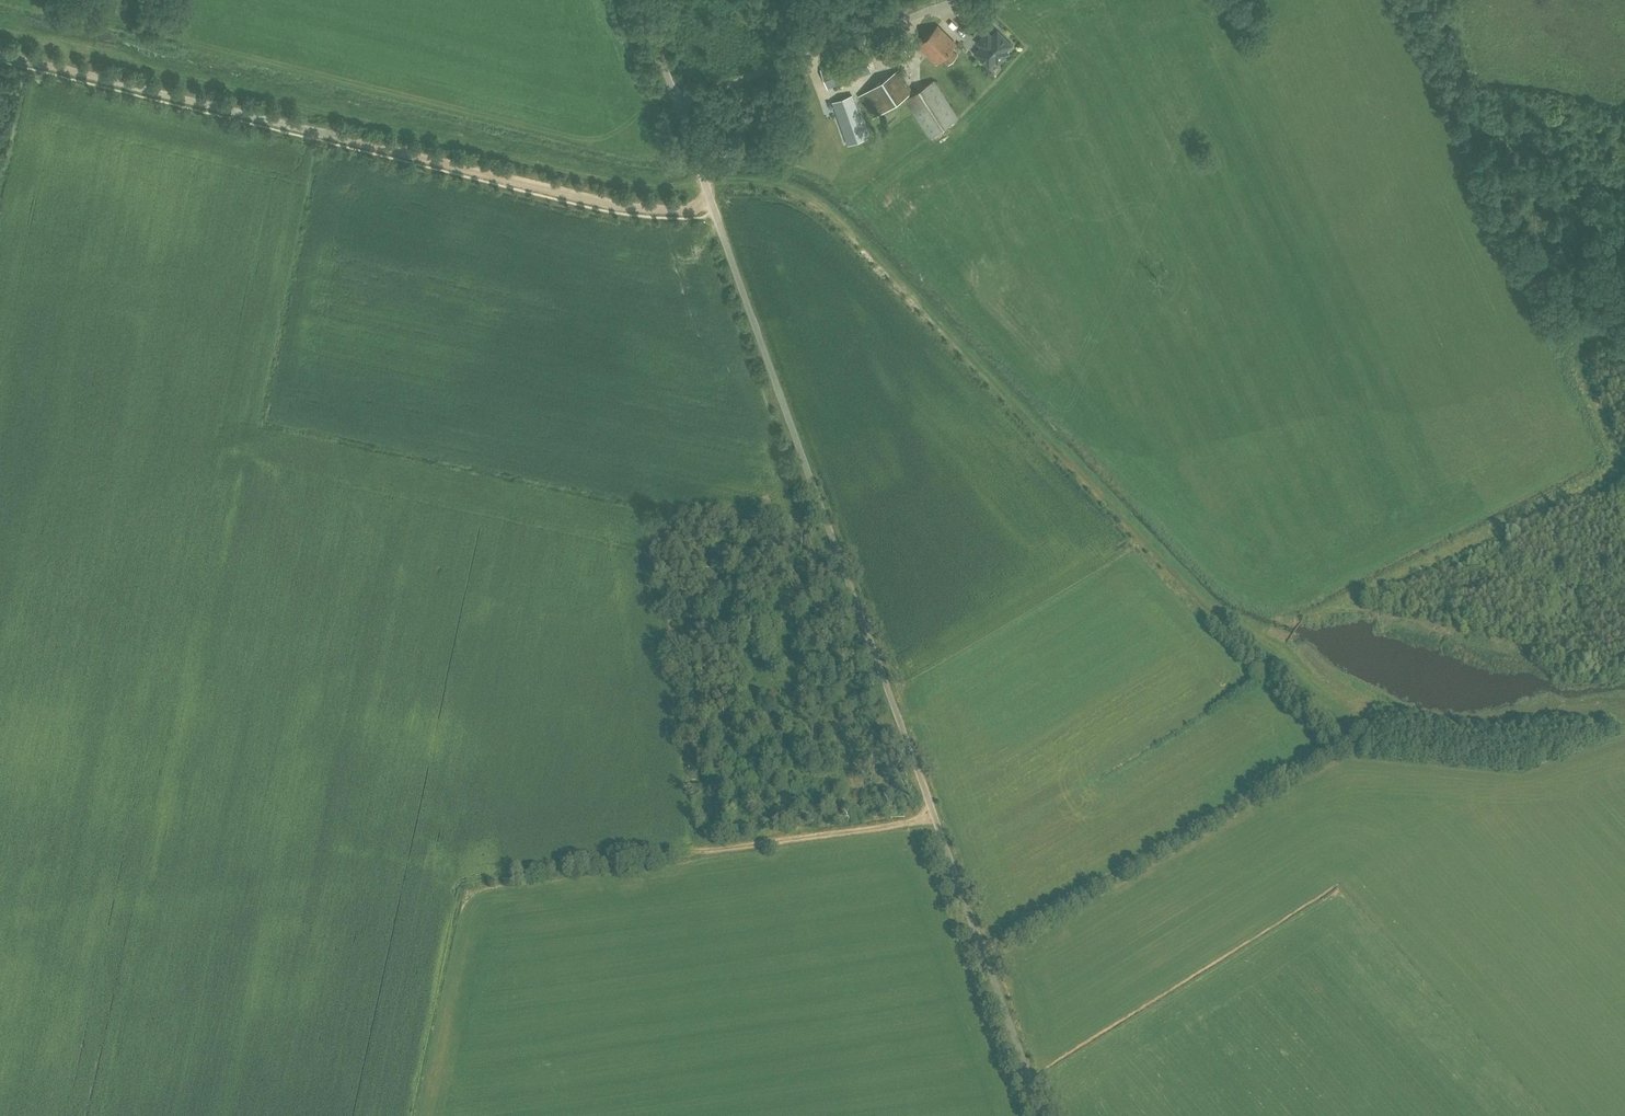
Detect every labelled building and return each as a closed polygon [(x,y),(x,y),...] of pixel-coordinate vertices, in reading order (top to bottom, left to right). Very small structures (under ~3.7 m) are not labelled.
[(956,43),(938,25),(919,45),(937,63),(942,58),(948,63),(958,54),(951,48),(956,43)] [(1006,50),(1012,45),(997,30),(992,36),(988,32),(980,40),(984,44),(976,52),(980,55),(979,56),(989,67),(996,61),(998,63),(1008,52),(1006,50)] [(821,69),(828,87),(871,71),(865,53),(821,69)] [(899,70),(860,96),(874,118),(904,97),(930,136),(959,118),(935,80),(914,93),(899,70)] [(865,129),(852,95),(834,102),(846,136),(865,129)]
